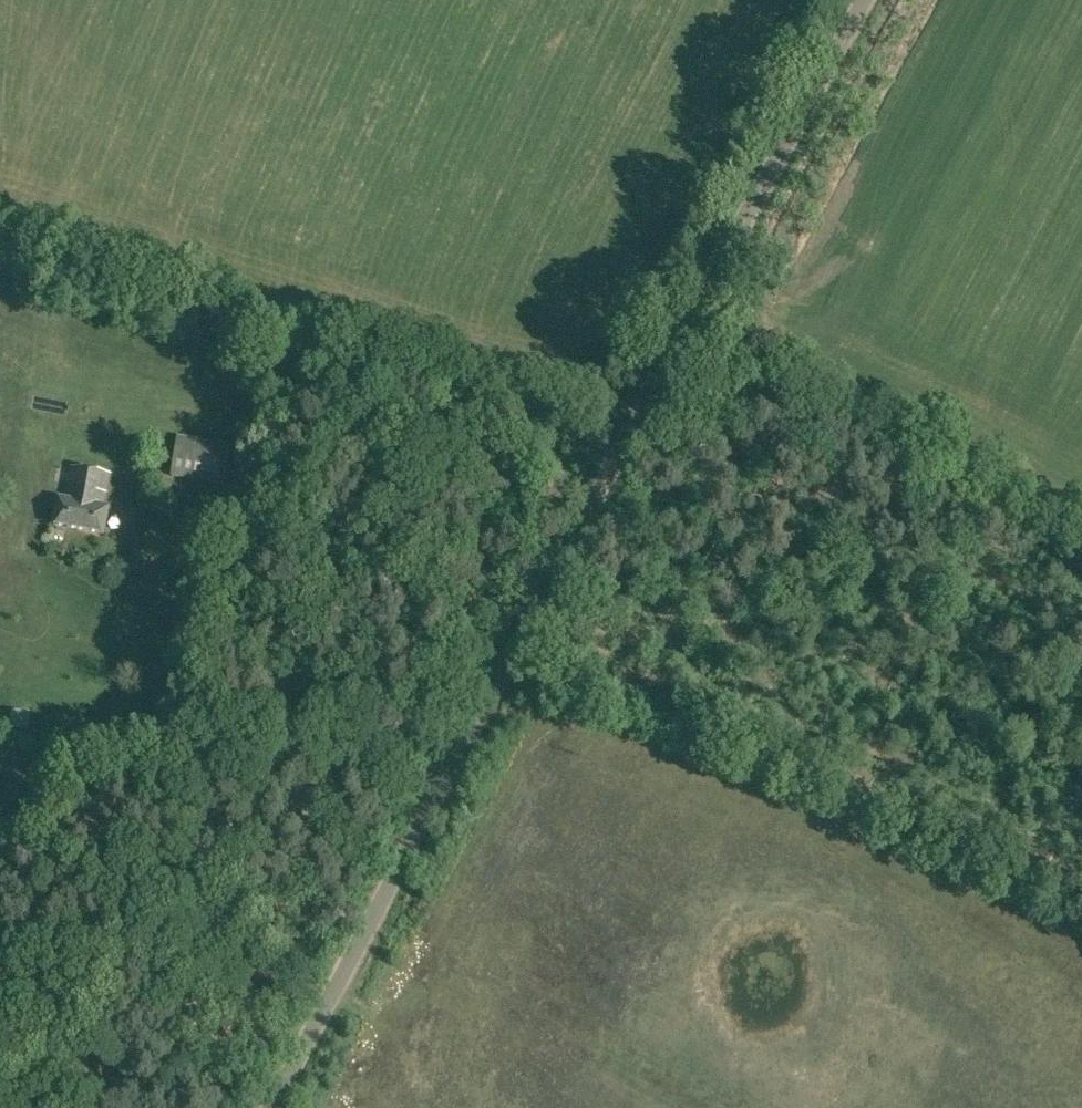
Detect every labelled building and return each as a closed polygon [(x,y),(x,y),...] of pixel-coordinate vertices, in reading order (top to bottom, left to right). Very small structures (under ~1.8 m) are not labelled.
[(175,447),(171,476),(225,485),(229,456),(230,446),(177,437),(175,447)] [(103,507),(109,474),(71,467),(65,498),(59,497),(54,524),(105,533),(110,508),(103,507)]
